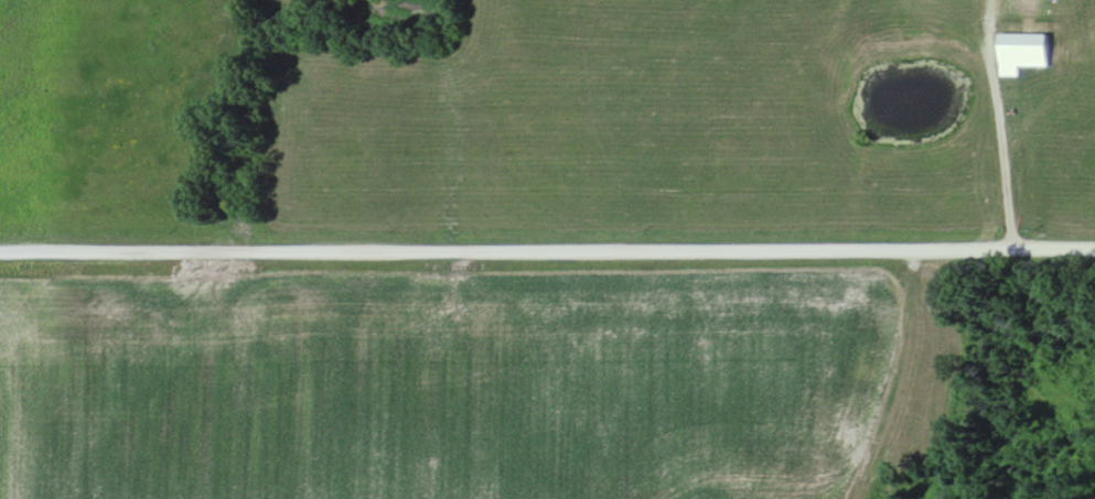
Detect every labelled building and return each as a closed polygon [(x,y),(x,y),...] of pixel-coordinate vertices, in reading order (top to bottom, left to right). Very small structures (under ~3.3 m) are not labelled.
[(1055,65),(1055,33),(1007,32),(1006,74),(1025,75),(1025,64),(1055,65)]
